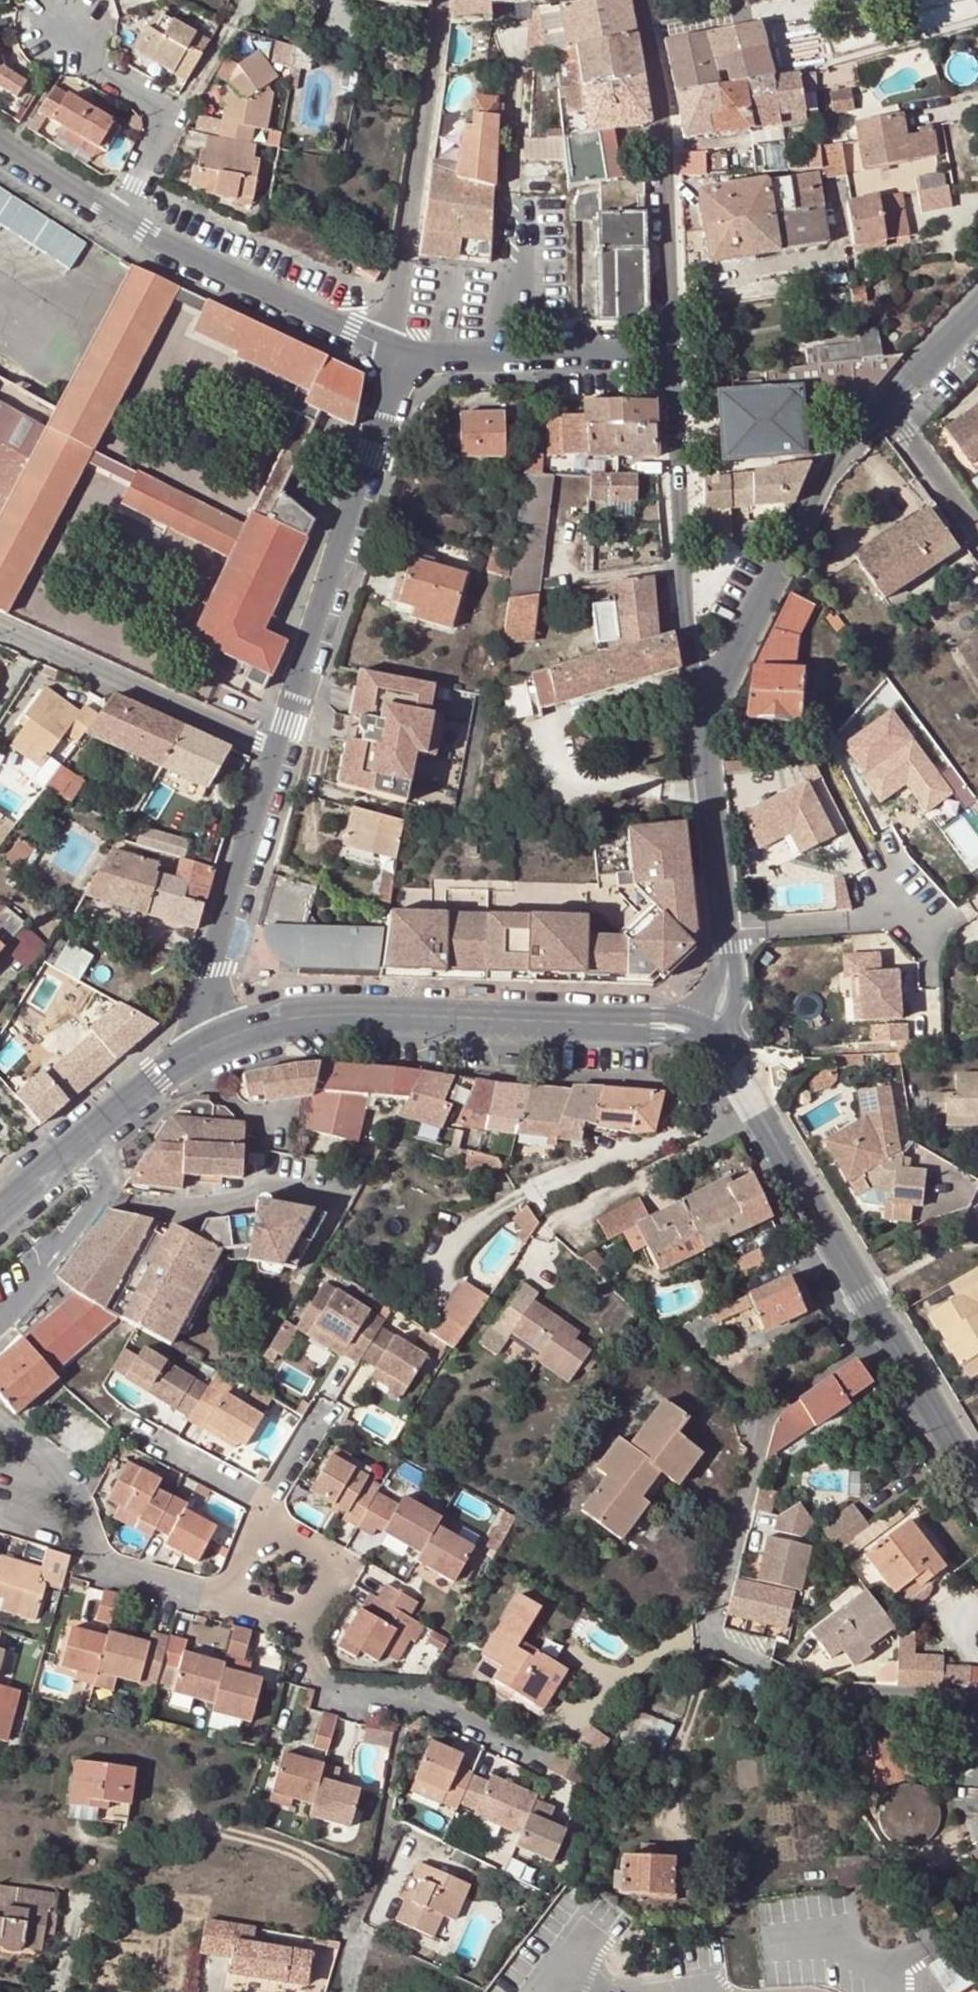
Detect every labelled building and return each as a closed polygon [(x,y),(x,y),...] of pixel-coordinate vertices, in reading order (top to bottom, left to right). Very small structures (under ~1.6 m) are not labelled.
[(452,25),(489,21),(488,6),(543,3),(542,0),(455,0),(452,25)] [(628,0),(595,0),(559,6),(567,48),(575,47),(634,36),(628,0)] [(567,48),(559,6),(550,7),(557,51),(560,51),(559,49),(567,48)] [(538,8),(547,53),(557,51),(550,7),(538,8)] [(547,53),(538,8),(532,9),(532,22),(529,23),(527,56),(534,55),(547,53)] [(147,25),(133,48),(185,80),(201,54),(188,46),(196,33),(173,19),(169,25),(160,20),(154,29),(147,25)] [(758,23),(705,34),(710,60),(765,49),(758,23)] [(209,41),(196,33),(188,46),(201,54),(209,41)] [(772,77),(765,49),(710,60),(705,34),(664,41),(676,93),(701,89),(744,82),(771,77),(772,77)] [(565,63),(569,88),(641,77),(634,36),(575,47),(578,61),(565,63)] [(294,46),(291,67),(309,70),(312,51),(294,46)] [(567,48),(559,49),(560,51),(564,76),(559,77),(561,90),(569,88),(565,63),(578,61),(575,47),(567,48)] [(277,78),(259,51),(238,66),(243,74),(229,83),(219,137),(250,142),(253,129),(264,130),(271,93),(266,86),(277,78)] [(15,99),(26,83),(4,69),(0,55),(0,88),(15,99)] [(229,83),(243,74),(238,66),(226,59),(216,76),(229,83)] [(856,68),(828,72),(828,70),(826,70),(813,73),(815,87),(819,87),(819,90),(859,83),(856,68)] [(779,124),(805,120),(803,110),(800,93),(814,90),(816,90),(815,87),(813,73),(797,75),(797,73),(772,77),(771,77),(779,124)] [(563,139),(612,131),(648,125),(641,77),(569,88),(561,90),(558,90),(562,130),(563,139)] [(771,77),(744,82),(752,128),(779,124),(771,77)] [(744,82),(701,89),(709,135),(752,128),(744,82)] [(54,85),(37,114),(59,128),(96,150),(113,122),(54,85)] [(701,89),(676,93),(683,139),(709,135),(701,89)] [(800,93),(803,110),(816,108),(814,90),(800,93)] [(830,92),(832,112),(852,110),(850,90),(830,92)] [(473,97),(470,132),(464,132),(457,177),(494,187),(496,124),(498,104),(498,99),(473,97)] [(917,134),(902,137),(898,115),(853,124),(857,140),(863,169),(935,156),(930,126),(916,128),(917,134)] [(113,122),(96,150),(59,128),(54,137),(90,159),(102,154),(120,126),(113,122)] [(544,131),(544,139),(563,139),(562,130),(544,131)] [(278,147),(281,133),(269,131),(266,145),(278,147)] [(565,160),(568,185),(619,178),(612,131),(563,139),(565,160)] [(254,159),(256,145),(207,136),(204,150),(201,149),(197,168),(193,167),(190,184),(215,189),(214,196),(236,200),(237,197),(253,200),(260,160),(254,159)] [(529,160),(565,160),(563,139),(544,139),(529,138),(529,160)] [(823,170),(823,177),(846,173),(841,143),(821,146),(821,147),(822,156),(823,170)] [(818,147),(806,147),(806,156),(819,156),(818,147)] [(681,152),(681,175),(715,174),(714,152),(681,152)] [(819,156),(806,156),(806,159),(788,160),(790,170),(819,169),(819,156)] [(494,187),(457,177),(431,172),(420,255),(490,264),(493,188),(494,187)] [(747,221),(822,209),(816,172),(698,192),(703,229),(747,221)] [(941,172),(917,176),(919,190),(944,185),(941,172)] [(643,196),(642,174),(619,178),(568,185),(569,221),(597,221),(597,320),(633,320),(647,307),(643,212),(637,212),(637,196),(643,196)] [(93,241),(0,183),(0,218),(77,266),(93,241)] [(922,206),(950,202),(948,185),(944,185),(919,190),(922,206)] [(852,246),(907,237),(900,193),(850,201),(845,202),(846,205),(852,246)] [(253,200),(237,197),(236,200),(236,205),(251,207),(253,200)] [(822,209),(747,221),(753,255),(827,243),(822,209)] [(703,229),(708,262),(753,255),(747,221),(703,229)] [(0,516),(0,612),(5,614),(85,462),(92,450),(172,299),(178,288),(131,266),(47,425),(0,516)] [(376,284),(381,275),(366,266),(361,276),(376,284)] [(851,289),(854,302),(864,301),(862,287),(851,289)] [(172,299),(201,312),(206,301),(178,288),(172,299)] [(295,387),(308,393),(325,357),(206,301),(201,312),(192,331),(237,354),(235,358),(295,387)] [(858,344),(860,359),(882,356),(877,327),(856,330),(858,344)] [(858,344),(805,350),(807,365),(860,359),(858,344)] [(856,411),(902,353),(882,356),(860,359),(807,365),(765,370),(766,391),(719,395),(722,460),(775,456),(775,454),(802,452),(799,398),(834,395),(856,411)] [(351,427),(362,374),(325,357),(308,393),(295,387),(276,425),(289,432),(244,526),(229,558),(191,638),(227,655),(222,667),(238,675),(244,663),(251,667),(245,679),(262,688),(285,641),(262,631),(314,521),(292,502),(278,495),(319,411),(351,427)] [(2,442),(0,445),(0,516),(47,425),(0,399),(0,441),(2,442)] [(618,428),(620,455),(656,456),(656,447),(653,401),(582,401),(582,416),(582,427),(618,428)] [(973,467),(977,463),(977,410),(948,432),(973,467)] [(461,457),(505,456),(504,413),(460,413),(460,431),(461,447),(461,457)] [(547,416),(548,454),(620,455),(618,428),(582,427),(582,416),(547,416)] [(451,447),(461,447),(460,431),(450,432),(451,447)] [(85,462),(131,484),(136,472),(92,450),(85,462)] [(525,474),(542,474),(543,456),(527,455),(525,474)] [(730,478),(731,507),(794,503),(810,464),(751,472),(751,474),(730,478)] [(131,484),(124,497),(172,520),(184,496),(136,472),(131,484)] [(509,596),(537,592),(551,474),(542,474),(525,474),(523,474),(514,552),(512,563),(511,575),(509,596)] [(591,475),(591,499),(629,500),(629,476),(591,475)] [(730,478),(704,481),(703,509),(704,509),(731,507),(730,478)] [(244,526),(184,496),(172,520),(169,527),(229,558),(244,526)] [(169,527),(172,520),(124,497),(121,503),(169,527)] [(731,507),(704,509),(705,525),(732,523),(731,507)] [(959,553),(931,511),(859,560),(888,602),(959,553)] [(706,542),(732,541),(732,523),(705,525),(706,542)] [(597,531),(587,531),(587,545),(596,546),(597,531)] [(493,547),(490,556),(512,563),(514,552),(493,547)] [(412,553),(398,604),(414,608),(412,616),(451,628),(467,573),(433,563),(435,559),(412,553)] [(512,563),(490,556),(486,569),(511,575),(512,563)] [(610,583),(612,596),(612,602),(617,639),(619,639),(620,649),(658,638),(652,577),(610,583)] [(604,584),(589,586),(590,592),(605,590),(604,584)] [(508,599),(503,642),(534,641),(538,596),(508,599)] [(802,637),(817,607),(794,596),(776,632),(758,668),(750,713),(748,723),(802,724),(806,670),(799,670),(802,637)] [(617,639),(612,602),(608,603),(593,605),(598,642),(609,640),(617,639)] [(679,666),(673,634),(658,638),(620,649),(611,652),(533,674),(539,707),(678,667),(679,666)] [(620,649),(619,639),(617,639),(609,640),(611,652),(620,649)] [(435,685),(359,670),(351,716),(360,718),(356,741),(346,739),(338,785),(401,801),(404,782),(399,781),(402,767),(412,769),(415,754),(425,756),(432,716),(429,715),(435,685)] [(24,717),(29,721),(24,728),(11,746),(41,768),(65,735),(78,743),(85,733),(98,715),(84,706),(80,713),(45,688),(24,717)] [(874,694),(850,720),(868,735),(891,710),(874,694)] [(98,715),(85,733),(161,767),(184,728),(112,696),(98,715)] [(748,725),(748,723),(750,713),(732,712),(727,724),(748,725)] [(19,724),(24,728),(29,721),(24,717),(19,724)] [(229,748),(184,728),(161,767),(207,788),(229,748)] [(576,740),(579,757),(597,754),(594,737),(576,740)] [(906,784),(920,803),(946,785),(913,739),(862,777),(880,802),(906,784)] [(754,770),(753,762),(728,764),(729,773),(754,770)] [(61,766),(44,788),(72,801),(80,783),(69,777),(71,773),(61,766)] [(837,839),(807,783),(742,816),(756,844),(787,827),(791,835),(803,857),(837,839)] [(952,793),(946,785),(920,803),(926,812),(952,793)] [(55,800),(44,793),(31,815),(42,822),(55,800)] [(352,807),(342,843),(396,857),(403,820),(352,807)] [(16,826),(0,815),(0,848),(16,826)] [(685,823),(628,829),(634,885),(653,883),(655,905),(623,936),(588,935),(588,916),(533,915),(538,981),(650,984),(692,945),(687,939),(696,930),(685,823)] [(140,827),(135,844),(156,851),(161,833),(140,827)] [(760,852),(791,835),(787,827),(756,844),(760,852)] [(161,833),(156,851),(161,852),(181,858),(183,859),(188,842),(161,833)] [(3,864),(18,872),(34,847),(19,838),(3,864)] [(155,871),(158,863),(111,850),(84,895),(147,914),(158,872),(155,871)] [(181,858),(175,878),(188,882),(183,897),(203,904),(213,868),(183,859),(181,858)] [(383,870),(379,900),(383,900),(391,901),(395,872),(383,870)] [(183,897),(188,882),(175,878),(158,872),(147,914),(195,929),(203,904),(183,897)] [(273,873),(259,922),(263,926),(270,928),(270,932),(271,936),(273,940),(275,943),(277,946),(279,949),(282,952),(285,954),(288,956),(292,958),(295,959),(299,960),(300,973),(380,976),(381,969),(387,930),(323,927),(311,914),(319,886),(273,873)] [(634,885),(655,905),(653,883),(634,885)] [(381,909),(389,910),(391,901),(383,900),(381,909)] [(23,924),(5,907),(0,912),(0,950),(23,924)] [(486,979),(538,981),(533,915),(389,910),(387,930),(381,969),(429,970),(429,974),(444,974),(444,971),(486,972),(486,979)] [(67,943),(59,939),(44,963),(52,968),(67,943)] [(91,957),(67,943),(52,968),(40,988),(44,990),(41,995),(54,1003),(57,997),(65,1002),(91,957)] [(881,951),(853,953),(854,974),(863,974),(865,995),(866,1018),(904,1015),(900,969),(882,970),(881,951)] [(853,953),(844,954),(846,974),(854,974),(853,953)] [(429,974),(429,970),(381,969),(380,976),(486,979),(486,972),(444,971),(444,974),(429,974)] [(90,1029),(120,1002),(97,988),(80,1015),(87,1023),(85,1024),(90,1029)] [(29,1027),(43,1005),(25,995),(12,1016),(29,1027)] [(858,1019),(866,1018),(865,995),(856,995),(858,1019)] [(102,1071),(157,1024),(120,1002),(90,1029),(93,1033),(79,1045),(102,1071)] [(911,1037),(909,1020),(873,1023),(875,1039),(911,1037)] [(902,1065),(901,1054),(887,1055),(887,1066),(902,1065)] [(843,1058),(839,1059),(840,1069),(865,1067),(864,1057),(843,1058)] [(46,1074),(69,1100),(80,1090),(57,1064),(46,1074)] [(265,1100),(289,1096),(312,1096),(319,1065),(290,1065),(276,1067),(263,1069),(249,1073),(236,1077),(231,1078),(236,1093),(246,1091),(248,1099),(263,1095),(265,1100)] [(387,1097),(409,1099),(422,1076),(395,1071),(319,1065),(312,1096),(303,1131),(357,1144),(366,1110),(386,1111),(387,1097)] [(836,1083),(837,1069),(811,1073),(814,1095),(832,1088),(834,1085),(836,1083)] [(15,1095),(42,1123),(69,1100),(46,1074),(43,1071),(15,1095)] [(453,1079),(422,1076),(409,1099),(399,1116),(441,1128),(442,1126),(450,1108),(442,1105),(453,1079)] [(956,1077),(955,1097),(931,1097),(930,1115),(946,1115),(947,1121),(977,1122),(977,1077),(956,1077)] [(454,1127),(482,1134),(512,1138),(531,1088),(498,1085),(485,1083),(472,1081),(459,1079),(448,1102),(462,1109),(454,1127)] [(858,1196),(872,1188),(894,1190),(892,1201),(885,1201),(883,1218),(911,1220),(912,1204),(923,1205),(926,1171),(902,1169),(903,1152),(898,1152),(891,1087),(862,1091),(865,1118),(864,1119),(871,1130),(853,1140),(846,1130),(825,1142),(849,1182),(858,1196)] [(570,1091),(531,1088),(512,1138),(579,1145),(582,1127),(593,1129),(593,1126),(602,1090),(572,1088),(570,1091)] [(663,1094),(602,1090),(593,1126),(617,1130),(617,1134),(630,1136),(653,1134),(663,1094)] [(210,1124),(213,1107),(208,1103),(208,1098),(193,1097),(186,1103),(179,1109),(173,1115),(168,1123),(153,1144),(156,1145),(182,1146),(200,1147),(202,1124),(210,1124)] [(224,1108),(213,1107),(210,1124),(202,1124),(200,1147),(211,1147),(242,1149),(243,1126),(233,1125),(234,1119),(224,1108)] [(864,1119),(846,1130),(853,1140),(871,1130),(864,1119)] [(977,1130),(977,1122),(947,1121),(947,1129),(977,1130)] [(179,1178),(182,1146),(156,1145),(124,1187),(136,1193),(148,1194),(149,1177),(179,1178)] [(200,1147),(182,1146),(179,1178),(209,1180),(211,1147),(200,1147)] [(242,1149),(211,1147),(209,1180),(241,1180),(242,1149)] [(463,1170),(489,1178),(500,1169),(497,1161),(467,1152),(463,1170)] [(263,1156),(249,1156),(249,1167),(263,1167),(263,1156)] [(678,1206),(701,1251),(769,1217),(751,1178),(726,1191),(722,1184),(678,1206)] [(595,1221),(607,1243),(622,1236),(636,1229),(645,1248),(657,1272),(701,1251),(678,1206),(648,1221),(637,1200),(595,1221)] [(172,1346),(178,1334),(215,1262),(219,1253),(223,1253),(248,1250),(246,1260),(259,1263),(282,1267),(296,1270),(324,1214),(269,1204),(255,1203),(253,1218),(205,1224),(196,1242),(166,1226),(104,1214),(53,1283),(75,1295),(77,1297),(106,1313),(117,1318),(134,1327),(172,1346)] [(523,1246),(537,1226),(524,1209),(501,1228),(523,1246)] [(631,1255),(645,1248),(636,1229),(622,1236),(631,1255)] [(736,1280),(765,1266),(757,1249),(728,1263),(736,1280)] [(246,1260),(248,1250),(223,1253),(223,1257),(228,1262),(246,1260)] [(604,1266),(591,1250),(576,1257),(596,1274),(604,1266)] [(219,1265),(215,1262),(178,1334),(184,1335),(190,1331),(221,1271),(219,1265)] [(281,1273),(282,1267),(259,1263),(259,1269),(263,1274),(275,1276),(281,1273)] [(977,1284),(977,1267),(958,1279),(965,1292),(977,1284)] [(802,1313),(787,1279),(732,1303),(730,1299),(707,1309),(714,1324),(751,1307),(762,1331),(802,1313)] [(538,1294),(522,1283),(480,1342),(496,1354),(511,1333),(539,1354),(534,1361),(567,1384),(579,1367),(587,1355),(590,1351),(574,1339),(578,1333),(533,1301),(538,1294)] [(965,1292),(931,1313),(969,1379),(977,1373),(977,1284),(965,1292)] [(487,1300),(464,1285),(429,1335),(451,1352),(487,1300)] [(361,1365),(364,1360),(382,1330),(386,1323),(326,1286),(299,1330),(301,1331),(311,1337),(317,1327),(336,1338),(329,1349),(344,1358),(346,1356),(361,1365)] [(75,1295),(22,1342),(52,1375),(117,1318),(106,1313),(77,1297),(75,1295)] [(301,1331),(299,1330),(288,1323),(271,1349),(283,1357),(301,1331)] [(311,1337),(329,1349),(336,1338),(317,1327),(311,1337)] [(410,1389),(428,1359),(382,1330),(364,1360),(378,1369),(410,1389)] [(55,1381),(56,1380),(52,1375),(22,1342),(0,1360),(0,1400),(14,1416),(55,1381)] [(149,1390),(144,1398),(188,1423),(192,1417),(210,1388),(142,1350),(126,1378),(149,1390)] [(273,1355),(265,1373),(309,1392),(317,1374),(273,1355)] [(579,1367),(588,1372),(596,1361),(587,1355),(579,1367)] [(773,1429),(766,1459),(846,1405),(844,1401),(870,1383),(855,1361),(793,1404),(778,1418),(773,1429)] [(378,1369),(373,1378),(405,1397),(410,1389),(378,1369)] [(220,1371),(210,1388),(222,1395),(228,1385),(226,1384),(231,1377),(220,1371)] [(122,1386),(144,1398),(149,1390),(126,1378),(122,1386)] [(239,1445),(245,1449),(263,1420),(222,1395),(210,1388),(192,1417),(239,1445)] [(661,1401),(650,1415),(657,1420),(667,1406),(661,1401)] [(677,1486),(701,1454),(675,1435),(687,1420),(667,1406),(657,1420),(650,1415),(628,1446),(618,1439),(595,1470),(605,1477),(579,1512),(614,1538),(627,1520),(633,1524),(648,1505),(639,1499),(658,1473),(667,1479),(677,1486)] [(235,1451),(239,1445),(192,1417),(188,1423),(235,1451)] [(353,1427),(345,1422),(341,1429),(348,1434),(353,1427)] [(359,1531),(376,1501),(361,1493),(369,1481),(346,1468),(351,1460),(337,1451),(311,1495),(347,1516),(344,1522),(359,1531)] [(138,1520),(137,1522),(151,1530),(168,1499),(153,1492),(158,1483),(124,1464),(105,1502),(118,1509),(138,1520)] [(648,1505),(667,1479),(658,1473),(639,1499),(648,1505)] [(758,1490),(753,1511),(766,1514),(770,1515),(775,1493),(758,1490)] [(375,1540),(381,1528),(393,1506),(379,1498),(376,1501),(359,1531),(375,1540)] [(168,1539),(182,1513),(185,1507),(168,1499),(151,1530),(168,1539)] [(401,1510),(389,1532),(424,1552),(438,1528),(442,1520),(406,1501),(401,1510)] [(778,1517),(777,1516),(774,1531),(804,1538),(818,1527),(800,1504),(778,1517)] [(836,1551),(869,1527),(852,1505),(819,1529),(836,1551)] [(401,1510),(393,1506),(381,1528),(389,1532),(401,1510)] [(844,1562),(904,1516),(897,1506),(869,1527),(836,1551),(844,1562)] [(112,1518),(133,1529),(137,1522),(138,1520),(118,1509),(112,1518)] [(749,1527),(762,1530),(766,1514),(753,1511),(749,1527)] [(213,1529),(182,1513),(168,1539),(164,1547),(194,1564),(213,1529)] [(620,1543),(633,1524),(627,1520),(614,1538),(620,1543)] [(137,1522),(133,1529),(147,1537),(151,1530),(137,1522)] [(909,1522),(865,1556),(893,1592),(911,1579),(917,1587),(925,1581),(943,1567),(909,1522)] [(424,1552),(417,1564),(455,1585),(476,1550),(438,1528),(424,1552)] [(811,1547),(767,1537),(756,1582),(801,1592),(811,1547)] [(42,1563),(40,1570),(0,1558),(0,1599),(0,1600),(0,1611),(32,1620),(41,1587),(59,1591),(63,1578),(68,1558),(45,1551),(42,1563)] [(911,1579),(893,1592),(907,1611),(933,1592),(925,1581),(917,1587),(911,1579)] [(736,1583),(729,1615),(783,1628),(790,1596),(736,1583)] [(377,1599),(408,1617),(416,1601),(386,1584),(377,1599)] [(858,1636),(866,1646),(893,1626),(866,1590),(809,1634),(828,1658),(839,1650),(858,1636)] [(98,1592),(92,1616),(106,1620),(113,1596),(98,1592)] [(368,1594),(360,1609),(369,1613),(377,1599),(368,1594)] [(493,1681),(536,1707),(560,1668),(535,1652),(531,1658),(514,1648),(538,1609),(518,1597),(480,1658),(500,1670),(493,1681)] [(387,1657),(401,1634),(411,1618),(408,1617),(377,1599),(369,1613),(360,1609),(337,1648),(357,1658),(360,1653),(376,1661),(380,1654),(387,1657)] [(247,1632),(231,1628),(223,1658),(240,1662),(247,1632)] [(67,1630),(57,1668),(74,1672),(92,1677),(101,1639),(67,1630)] [(427,1644),(441,1651),(442,1650),(447,1639),(434,1631),(427,1644)] [(914,1632),(897,1631),(896,1655),(913,1655),(914,1632)] [(157,1669),(164,1641),(147,1636),(145,1646),(103,1634),(101,1639),(92,1677),(112,1682),(151,1692),(157,1669)] [(408,1637),(401,1634),(387,1657),(395,1661),(408,1637)] [(871,1652),(866,1646),(858,1636),(839,1650),(852,1667),(871,1652)] [(164,1641),(157,1669),(175,1672),(178,1654),(181,1643),(165,1639),(164,1641)] [(0,1650),(0,1683),(8,1685),(17,1655),(0,1650)] [(175,1672),(170,1694),(190,1699),(211,1704),(220,1669),(221,1664),(178,1654),(175,1672)] [(896,1655),(895,1687),(955,1691),(959,1691),(977,1691),(977,1669),(943,1668),(943,1656),(913,1655),(896,1655)] [(248,1664),(240,1662),(223,1658),(221,1664),(220,1669),(245,1675),(248,1664)] [(542,1711),(565,1671),(560,1668),(536,1707),(542,1711)] [(238,1720),(247,1723),(258,1678),(245,1675),(220,1669),(211,1704),(209,1712),(238,1720)] [(89,1686),(92,1677),(74,1672),(72,1681),(89,1686)] [(774,1687),(747,1674),(742,1685),(768,1698),(774,1687)] [(110,1692),(112,1682),(92,1677),(89,1686),(110,1692)] [(2,1742),(15,1690),(0,1686),(0,1741),(2,1742)] [(304,1688),(299,1706),(307,1708),(312,1691),(304,1688)] [(955,1691),(954,1738),(977,1739),(977,1691),(959,1691),(955,1691)] [(187,1712),(190,1699),(170,1694),(166,1707),(187,1712)] [(235,1735),(238,1720),(209,1712),(205,1727),(235,1735)] [(313,1746),(328,1750),(338,1717),(322,1712),(313,1746)] [(651,1737),(657,1721),(634,1712),(618,1733),(613,1751),(631,1759),(637,1745),(656,1752),(661,1741),(651,1737)] [(892,1786),(923,1775),(918,1760),(923,1758),(917,1740),(912,1742),(907,1727),(873,1737),(869,1740),(865,1743),(862,1747),(860,1751),(859,1755),(858,1760),(858,1765),(860,1769),(861,1774),(864,1777),(867,1781),(871,1784),(875,1786),(880,1787),(885,1787),(889,1787),(892,1786)] [(445,1790),(440,1800),(456,1808),(458,1803),(470,1775),(471,1772),(456,1766),(461,1755),(430,1741),(414,1776),(415,1777),(445,1790)] [(271,1792),(291,1797),(313,1804),(324,1765),(282,1753),(271,1792)] [(75,1762),(69,1818),(127,1825),(134,1770),(75,1762)] [(349,1827),(360,1791),(347,1787),(337,1785),(338,1779),(341,1769),(324,1765),(313,1804),(310,1816),(349,1827)] [(535,1795),(489,1775),(486,1782),(470,1775),(458,1803),(474,1810),(472,1814),(505,1829),(518,1835),(533,1800),(535,1795)] [(411,1787),(440,1800),(445,1790),(415,1777),(411,1787)] [(338,1779),(337,1785),(347,1787),(348,1781),(338,1779)] [(938,1822),(939,1817),(938,1811),(937,1806),(935,1801),(932,1797),(929,1793),(924,1790),(920,1787),(915,1786),(910,1785),(905,1785),(900,1786),(895,1788),(891,1790),(887,1793),(883,1797),(880,1801),(878,1806),(877,1811),(877,1816),(877,1821),(878,1826),(880,1831),(883,1835),(886,1838),(890,1842),(895,1844),(899,1846),(905,1847),(910,1847),(915,1846),(920,1845),(924,1842),(928,1839),(932,1836),(935,1831),(937,1827),(938,1822)] [(289,1805),(291,1797),(271,1792),(269,1799),(289,1805)] [(518,1835),(513,1846),(550,1862),(564,1831),(547,1825),(553,1809),(533,1800),(518,1835)] [(505,1829),(498,1843),(512,1848),(513,1846),(518,1835),(505,1829)] [(640,1845),(639,1859),(654,1859),(654,1846),(640,1845)] [(619,1894),(671,1896),(672,1860),(654,1859),(639,1859),(621,1858),(619,1894)] [(398,1928),(433,1943),(443,1919),(454,1923),(469,1888),(420,1866),(413,1881),(423,1885),(413,1906),(408,1904),(398,1928)] [(1,1948),(3,1950),(6,1951),(9,1952),(11,1952),(14,1952),(17,1951),(19,1949),(21,1948),(42,1951),(44,1935),(48,1910),(55,1911),(57,1895),(0,1887),(0,1947),(1,1948)] [(945,1903),(930,1913),(940,1929),(954,1919),(945,1903)] [(48,1910),(44,1935),(51,1936),(55,1911),(48,1910)] [(253,1946),(256,1930),(206,1921),(200,1953),(232,1958),(229,1973),(306,1987),(312,1956),(253,1946)] [(946,1991),(960,1991),(971,1985),(950,1952),(929,1966),(946,1991)]
